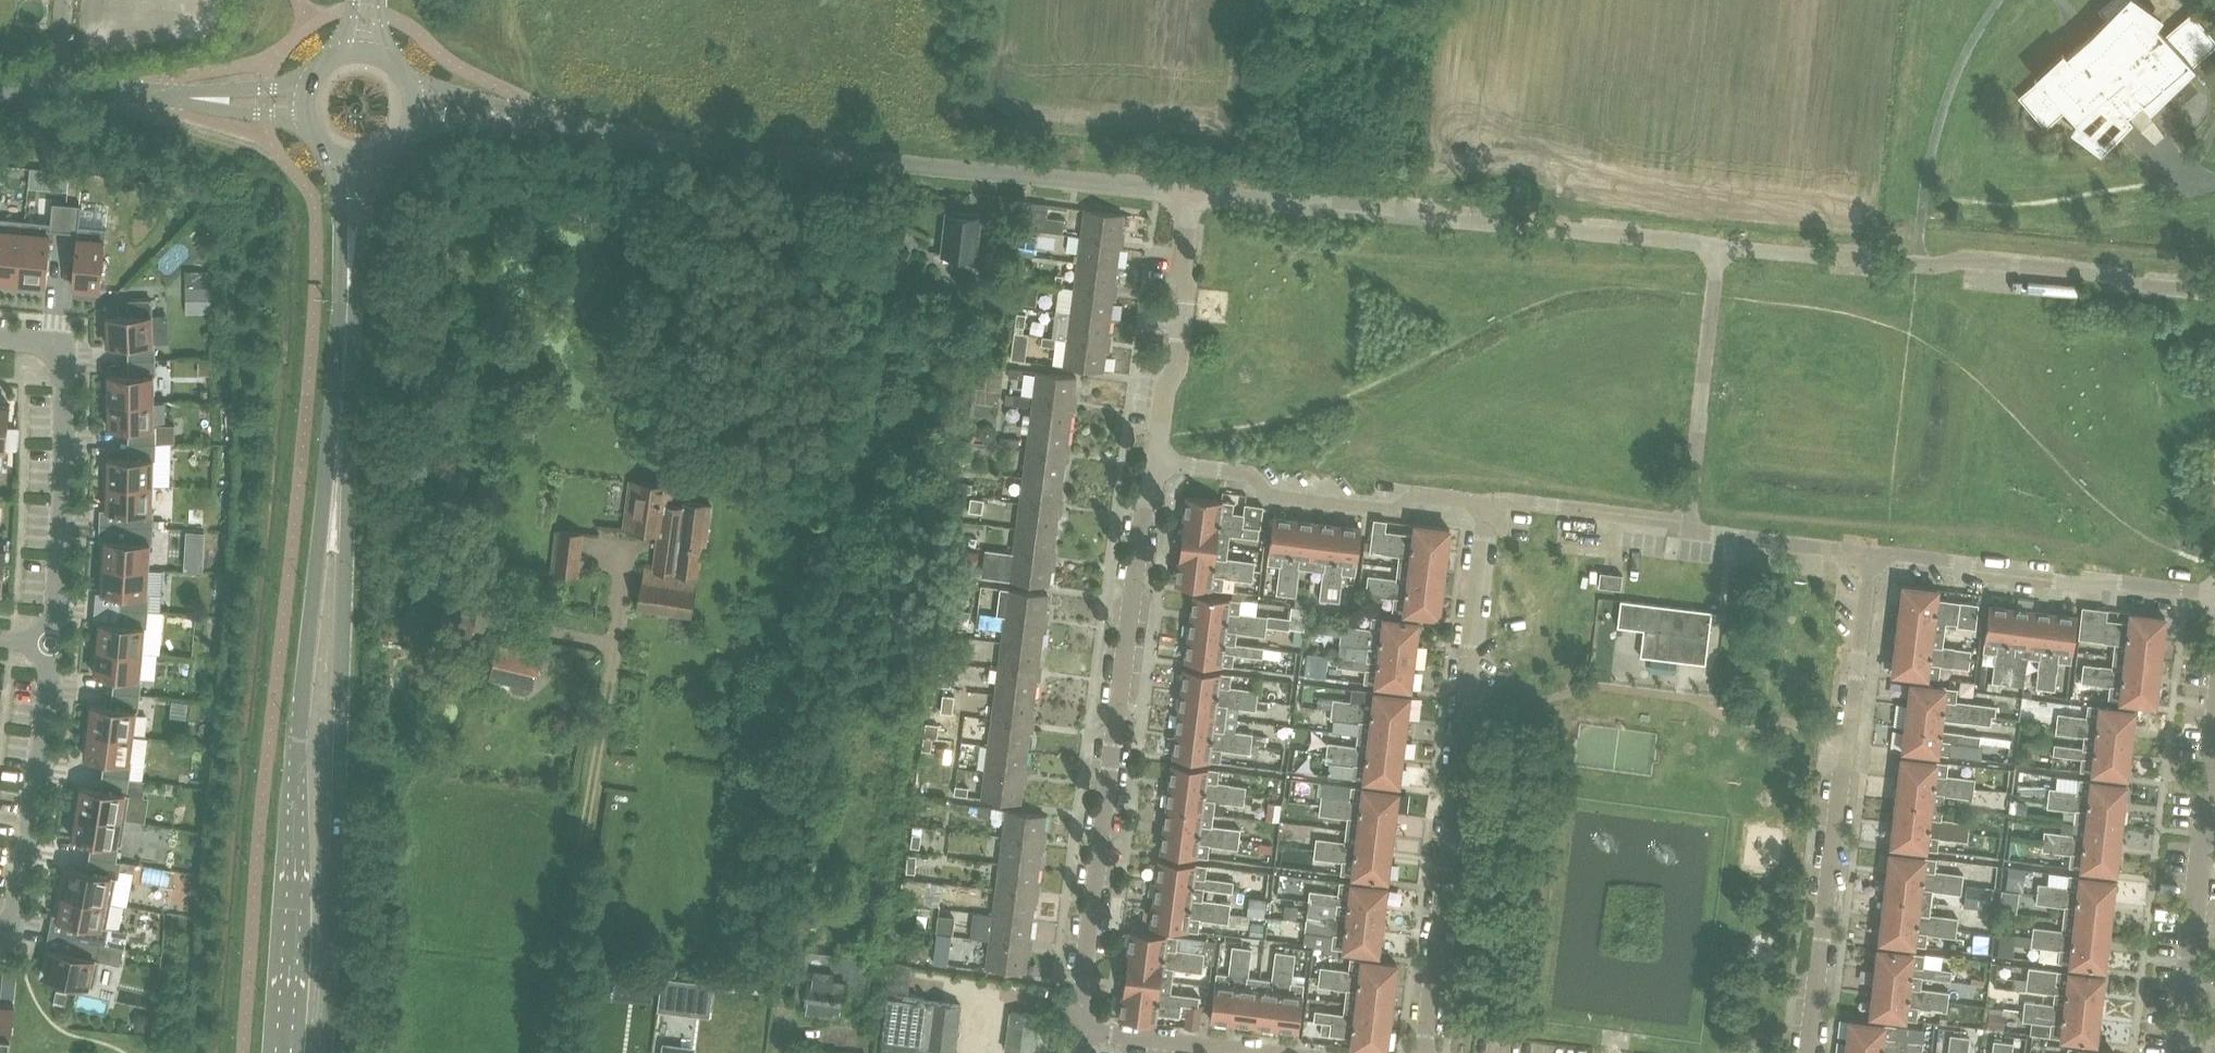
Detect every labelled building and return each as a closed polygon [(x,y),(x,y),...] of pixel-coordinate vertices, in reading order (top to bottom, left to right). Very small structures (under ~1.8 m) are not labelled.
[(2026,105),(2045,128),(2057,118),(2066,109),(2075,120),(2092,140),(2098,147),(2114,132),(2118,130),(2117,129),(2131,118),(2132,119),(2155,146),(2165,137),(2164,136),(2162,133),(2147,108),(2146,106),(2150,110),(2186,75),(2192,69),(2194,67),(2193,65),(2214,46),(2214,39),(2196,17),(2191,12),(2171,30),(2164,36),(2161,33),(2133,0),(2109,0),(2098,10),(2105,18),(2093,31),(2091,33),(2080,42),(2066,54),(2062,50),(2034,77),(2037,80),(2018,96),(2026,105)] [(52,230),(64,232),(67,203),(53,202),(51,222),(25,219),(19,281),(47,283),(52,230)] [(1033,202),(1029,228),(1063,233),(1065,220),(1047,217),(1049,205),(1033,202)] [(82,205),(67,203),(64,232),(77,233),(72,286),(101,288),(106,227),(80,225),(82,205)] [(1085,208),(1082,234),(1120,240),(1124,213),(1085,208)] [(973,265),(977,217),(966,216),(967,213),(952,211),(951,215),(948,215),(947,232),(942,232),(940,252),(957,254),(956,263),(973,265)] [(19,281),(25,219),(0,217),(0,279),(19,281)] [(1036,235),(1020,233),(1018,246),(1034,247),(1036,235)] [(1120,240),(1082,234),(1078,261),(1117,266),(1120,240)] [(1078,261),(1075,287),(1114,292),(1117,266),(1078,261)] [(1062,284),(1063,275),(1056,274),(1055,283),(1062,284)] [(1036,305),(1039,282),(1021,281),(1019,304),(1036,305)] [(212,312),(211,284),(185,285),(186,313),(212,312)] [(1114,292),(1075,287),(1071,313),(1110,318),(1114,292)] [(128,359),(156,359),(155,342),(153,342),(152,314),(152,298),(127,299),(128,315),(107,316),(108,344),(128,343),(128,359)] [(1025,323),(1026,314),(1017,313),(1016,322),(1025,323)] [(1071,313),(1068,339),(1107,344),(1110,318),(1071,313)] [(1042,333),(1044,320),(1031,318),(1029,331),(1042,333)] [(1025,360),(1029,334),(1015,332),(1011,358),(1025,360)] [(1055,338),(1043,337),(1042,345),(1054,346),(1055,338)] [(1103,371),(1107,344),(1068,339),(1064,366),(1103,371)] [(108,401),(154,401),(154,375),(156,375),(156,359),(128,359),(128,375),(108,375),(108,401)] [(1023,369),(1009,367),(1008,376),(1022,378),(1023,369)] [(1034,396),(1033,399),(1072,404),(1074,394),(1076,376),(1037,371),(1034,396)] [(1014,405),(1015,397),(1006,395),(1004,404),(1014,405)] [(1022,398),(1021,407),(1027,408),(1033,403),(1031,415),(1030,425),(1069,430),(1071,411),(1072,404),(1033,399),(1022,398)] [(128,442),(156,442),(156,426),(154,426),(154,401),(108,401),(108,427),(129,427),(128,442)] [(5,454),(10,404),(0,403),(0,454),(5,454)] [(1030,425),(1027,451),(1066,456),(1069,430),(1030,425)] [(1000,436),(999,444),(1009,445),(1019,446),(1020,438),(1009,437),(1000,436)] [(971,451),(972,442),(963,441),(962,450),(971,451)] [(156,442),(128,442),(128,458),(108,457),(107,483),(153,484),(153,459),(156,459),(156,442)] [(1027,451),(1023,476),(1062,482),(1066,456),(1027,451)] [(1020,502),(1059,507),(1062,482),(1023,476),(1020,502)] [(692,615),(698,575),(701,547),(706,548),(713,504),(687,500),(686,507),(672,505),(675,486),(630,480),(623,529),(658,534),(653,569),(644,568),(638,608),(692,615)] [(971,492),(972,484),(959,482),(958,490),(971,492)] [(126,525),(154,526),(154,509),(152,509),(153,484),(107,483),(106,509),(127,510),(126,525)] [(1185,519),(1259,528),(1261,528),(1264,506),(1246,503),(1244,513),(1233,512),(1234,501),(1187,496),(1185,519)] [(969,511),(982,513),(984,500),(971,498),(969,511)] [(1020,502),(1017,528),(1056,533),(1059,507),(1020,502)] [(1268,563),(1280,565),(1279,577),(1278,586),(1277,593),(1287,594),(1289,578),(1297,520),(1273,518),(1269,552),(1268,563)] [(1182,540),(1216,544),(1228,546),(1230,533),(1258,537),(1259,528),(1185,519),(1182,540)] [(1371,542),(1389,544),(1447,551),(1450,528),(1415,524),(1414,533),(1386,529),(1387,520),(1374,519),(1373,528),(1371,542)] [(1297,520),(1289,578),(1287,594),(1288,594),(1295,595),(1299,567),(1311,568),(1317,523),(1297,520)] [(1331,600),(1333,584),(1339,526),(1317,523),(1311,568),(1323,570),(1320,598),(1331,600)] [(103,565),(149,568),(150,543),(153,543),(154,526),(126,525),(125,541),(105,539),(103,565)] [(1339,526),(1333,584),(1331,600),(1338,601),(1342,573),(1355,574),(1361,528),(1339,526)] [(1017,528),(1013,554),(1052,559),(1056,533),(1017,528)] [(556,530),(551,572),(583,577),(585,559),(580,558),(584,533),(556,530)] [(187,531),(186,541),(203,542),(204,532),(187,531)] [(1182,540),(1179,562),(1254,571),(1255,562),(1227,559),(1228,546),(1216,544),(1182,540)] [(1397,567),(1444,574),(1447,551),(1389,544),(1388,553),(1399,554),(1397,567)] [(1051,567),(1052,559),(1013,554),(1000,552),(997,578),(1010,580),(1049,585),(1051,567)] [(1224,576),(1235,577),(1261,581),(1262,572),(1254,571),(1179,562),(1177,584),(1223,590),(1224,576)] [(967,579),(969,566),(952,563),(950,576),(957,577),(967,579)] [(122,593),(121,608),(149,610),(150,593),(147,593),(149,568),(103,565),(102,591),(122,593)] [(1367,586),(1384,588),(1442,594),(1444,574),(1397,567),(1396,580),(1368,576),(1367,586)] [(466,577),(489,581),(489,573),(467,570),(466,577)] [(1600,571),(1599,585),(1622,588),(1624,574),(1600,571)] [(967,579),(957,577),(956,589),(965,591),(967,579)] [(1938,588),(1903,584),(1900,607),(1976,616),(1979,593),(1957,591),(1955,601),(1936,598),(1938,588)] [(1442,594),(1384,588),(1367,586),(1366,594),(1394,597),(1392,610),(1439,616),(1442,594)] [(997,615),(1005,616),(1044,621),(1048,593),(1000,587),(997,615)] [(1195,595),(1192,616),(1266,626),(1268,617),(1255,615),(1250,615),(1239,613),(1241,600),(1232,599),(1229,599),(1195,595)] [(1620,599),(1617,626),(1643,629),(1640,655),(1684,661),(1705,663),(1712,611),(1620,599)] [(1290,621),(1289,628),(1294,629),(1303,630),(1304,630),(1305,620),(1307,607),(1292,606),(1290,621)] [(1995,653),(1994,665),(1992,682),(1988,681),(1987,688),(1999,689),(2000,682),(2008,609),(1989,606),(1983,651),(1995,653)] [(2162,638),(2165,616),(2130,612),(2129,622),(2107,619),(2108,609),(2082,606),(2080,629),(2162,638)] [(1900,607),(1898,628),(1944,634),(1945,622),(1956,623),(1956,625),(1975,628),(1976,616),(1900,607)] [(100,622),(97,648),(142,652),(145,627),(147,627),(149,610),(121,608),(120,624),(100,622)] [(968,624),(970,611),(953,608),(951,622),(968,624)] [(2008,609),(2000,682),(2011,684),(2014,655),(2026,657),(2030,611),(2008,609)] [(2038,658),(2036,671),(2034,686),(2044,688),(2052,614),(2030,611),(2026,657),(2038,658)] [(985,627),(986,614),(977,613),(976,626),(985,627)] [(2052,614),(2044,688),(2054,689),(2057,660),(2071,662),(2076,617),(2052,614)] [(1005,616),(1002,642),(1041,647),(1044,621),(1005,616)] [(1192,616),(1190,638),(1223,642),(1235,644),(1237,632),(1248,633),(1249,633),(1265,635),(1266,626),(1192,616)] [(1305,620),(1304,630),(1341,634),(1358,636),(1416,643),(1417,636),(1419,634),(1420,627),(1418,624),(1418,621),(1384,617),(1372,616),(1370,628),(1359,627),(1305,620)] [(470,644),(474,626),(442,618),(438,636),(470,644)] [(1898,628),(1895,648),(1952,657),(1970,659),(1971,649),(1942,646),(1944,634),(1898,628)] [(1294,629),(1293,644),(1301,645),(1303,630),(1294,629)] [(2115,643),(2113,653),(2162,658),(2163,648),(2161,646),(2162,638),(2080,629),(2079,639),(2115,643)] [(1341,634),(1340,643),(1357,645),(1368,646),(1367,658),(1379,659),(1413,664),(1414,661),(1415,660),(1416,653),(1415,651),(1416,643),(1358,636),(1341,634)] [(491,674),(514,679),(512,686),(514,690),(525,692),(529,690),(531,682),(534,683),(540,653),(516,647),(517,641),(499,637),(498,643),(481,639),(475,664),(492,668),(491,674)] [(1190,638),(1187,661),(1220,665),(1232,666),(1234,654),(1245,655),(1263,657),(1264,647),(1246,645),(1235,644),(1223,642),(1190,638)] [(961,656),(962,642),(952,641),(951,656),(961,656)] [(999,668),(1038,673),(1041,647),(1002,642),(999,668)] [(140,677),(142,652),(97,648),(95,673),(115,675),(113,691),(141,694),(142,677),(140,677)] [(1893,671),(1927,675),(1939,677),(1941,665),(1969,668),(1970,659),(1952,657),(1895,648),(1893,671)] [(1307,653),(1304,674),(1316,676),(1318,654),(1307,653)] [(2082,673),(2099,675),(2157,681),(2158,674),(2161,673),(2162,658),(2113,653),(2112,666),(2083,663),(2082,673)] [(1338,655),(1337,664),(1354,666),(1366,668),(1364,681),(1376,683),(1411,687),(1411,683),(1413,682),(1414,674),(1412,672),(1413,664),(1379,659),(1367,658),(1355,657),(1338,655)] [(999,668),(995,694),(1034,699),(1038,673),(999,668)] [(1186,669),(1183,689),(1257,699),(1258,691),(1241,689),(1230,688),(1231,674),(1219,673),(1186,669)] [(952,673),(939,672),(937,685),(950,686),(952,673)] [(2157,681),(2099,675),(2082,673),(2081,683),(2110,686),(2108,699),(2155,704),(2155,701),(2158,699),(2159,691),(2156,689),(2157,681)] [(1908,705),(1965,712),(1995,715),(1996,706),(1956,701),(1957,688),(1911,682),(1908,705)] [(1333,699),(1332,709),(1349,711),(1407,718),(1408,708),(1409,707),(1410,700),(1409,698),(1409,695),(1375,691),(1352,688),(1351,701),(1333,699)] [(1183,689),(1180,714),(1237,721),(1238,708),(1256,710),(1256,707),(1257,699),(1183,689)] [(91,704),(88,729),(133,735),(136,710),(139,711),(141,694),(113,691),(111,706),(91,704)] [(954,695),(943,694),(941,712),(953,713),(954,695)] [(1031,725),(1032,715),(1034,699),(995,694),(992,720),(1031,725)] [(1332,709),(1333,699),(1318,697),(1317,708),(1332,709)] [(189,701),(172,699),(171,714),(187,716),(189,701)] [(1257,699),(1256,707),(1267,709),(1268,700),(1257,699)] [(2056,723),(2074,725),(2132,731),(2133,725),(2135,723),(2136,715),(2134,713),(2134,710),(2087,704),(2086,716),(2057,713),(2056,723)] [(2003,716),(1995,715),(1965,712),(1908,705),(1906,726),(1939,730),(1941,717),(2002,725),(2003,716)] [(1332,709),(1331,719),(1348,721),(1359,722),(1358,734),(1369,736),(1404,741),(1405,735),(1406,734),(1407,726),(1406,724),(1407,718),(1349,711),(1332,709)] [(1180,714),(1178,735),(1252,744),(1259,745),(1259,743),(1265,743),(1266,734),(1236,731),(1237,721),(1180,714)] [(992,720),(989,746),(1028,751),(1031,725),(992,720)] [(938,737),(939,724),(926,722),(925,736),(938,737)] [(2084,736),(2083,748),(2129,754),(2130,751),(2132,749),(2133,742),(2131,739),(2131,737),(2132,731),(2074,725),(2056,723),(2055,733),(2084,736)] [(1980,735),(1939,730),(1906,726),(1903,748),(1949,754),(1950,741),(1979,745),(1980,735)] [(130,760),(133,735),(88,729),(85,755),(105,758),(103,773),(130,777),(132,760),(130,760)] [(1328,742),(1327,752),(1343,754),(1401,762),(1403,752),(1404,751),(1405,743),(1404,742),(1404,741),(1369,736),(1358,734),(1356,745),(1344,744),(1328,742)] [(1178,735),(1175,757),(1208,761),(1220,762),(1222,748),(1251,752),(1252,744),(1178,735)] [(922,750),(931,751),(933,738),(924,737),(922,750)] [(2080,771),(2092,772),(2109,774),(2127,776),(2127,773),(2130,771),(2131,763),(2128,761),(2129,759),(2129,754),(2083,748),(2053,745),(2053,754),(2082,757),(2080,771)] [(989,746),(985,771),(1024,777),(1028,751),(989,746)] [(950,763),(951,752),(939,750),(937,761),(950,763)] [(1327,752),(1326,761),(1329,762),(1328,774),(1352,777),(1364,779),(1399,783),(1399,778),(1401,777),(1402,770),(1401,768),(1401,762),(1343,754),(1327,752)] [(1975,778),(1961,776),(1946,775),(1948,762),(1902,756),(1900,779),(1974,788),(1975,778)] [(1170,785),(1227,794),(1245,796),(1246,787),(1217,783),(1219,770),(1173,763),(1170,785)] [(1021,802),(1024,777),(985,771),(982,797),(1021,802)] [(80,785),(76,811),(126,819),(130,793),(128,793),(130,777),(103,773),(100,789),(80,785)] [(2126,784),(2108,781),(2092,780),(2058,776),(2057,787),(2049,786),(2048,797),(2123,806),(2124,801),(2124,799),(2127,797),(2127,789),(2126,787),(2126,784)] [(1900,779),(1897,801),(1943,806),(1944,793),(1973,797),(1974,788),(1900,779)] [(1320,805),(1395,814),(1398,791),(1323,782),(1320,805)] [(957,785),(955,794),(968,796),(969,787),(957,785)] [(1245,796),(1227,794),(1170,785),(1167,807),(1214,814),(1215,802),(1244,805),(1245,796)] [(2074,822),(2087,824),(2121,828),(2121,825),(2124,823),(2125,815),(2123,813),(2123,806),(2048,797),(2047,807),(2075,810),(2074,822)] [(1897,801),(1894,822),(1968,831),(1970,821),(1941,818),(1943,806),(1897,801)] [(991,816),(992,808),(970,804),(969,813),(991,816)] [(1346,828),(1358,830),(1392,835),(1395,814),(1320,805),(1319,813),(1348,817),(1346,828)] [(1164,829),(1222,837),(1239,839),(1240,829),(1212,825),(1214,814),(1167,807),(1164,829)] [(1007,809),(1003,835),(1042,841),(1046,814),(1007,809)] [(122,845),(126,819),(76,811),(72,837),(92,840),(89,855),(122,861),(117,860),(120,844),(122,845)] [(1968,831),(1894,822),(1892,844),(1937,849),(1939,837),(1967,840),(1968,831)] [(2043,841),(2062,843),(2118,850),(2119,842),(2122,840),(2123,833),(2121,830),(2121,828),(2087,824),(2074,822),(2073,834),(2044,831),(2043,841)] [(1390,857),(1392,835),(1358,830),(1346,828),(1345,840),(1333,839),(1316,837),(1315,847),(1332,849),(1390,857)] [(1238,848),(1239,839),(1222,837),(1164,829),(1162,851),(1208,857),(1209,844),(1238,848)] [(920,847),(921,834),(913,833),(911,846),(920,847)] [(1042,841),(1003,835),(1000,862),(1039,867),(1042,841)] [(2041,851),(2061,853),(2070,854),(2069,866),(2116,872),(2116,868),(2119,866),(2119,859),(2118,857),(2118,850),(2062,843),(2043,841),(2041,851)] [(1390,857),(1332,849),(1315,847),(1314,856),(1342,859),(1341,873),(1387,878),(1390,857)] [(1891,852),(1888,874),(1962,883),(1963,874),(1946,872),(1935,870),(1936,858),(1891,852)] [(915,872),(916,855),(908,854),(907,871),(915,872)] [(67,867),(62,892),(112,902),(117,877),(119,878),(122,861),(89,855),(87,871),(67,867)] [(1204,887),(1215,888),(1224,889),(1232,890),(1233,880),(1217,878),(1216,881),(1204,879),(1206,865),(1161,859),(1158,881),(1204,887)] [(1000,862),(997,888),(1036,893),(1039,867),(1000,862)] [(2009,899),(2025,902),(2032,867),(2015,864),(2009,899)] [(1962,883),(1888,874),(1887,882),(1885,884),(1884,891),(1885,894),(1885,895),(1931,901),(1933,889),(1944,890),(1961,892),(1962,883)] [(2037,892),(2054,895),(2112,902),(2113,897),(2113,894),(2115,893),(2116,885),(2114,883),(2115,880),(2068,874),(2067,886),(2038,883),(2037,892)] [(1189,908),(1212,911),(1229,913),(1231,902),(1223,901),(1203,898),(1204,887),(1158,881),(1155,903),(1189,908)] [(1325,901),(1383,909),(1386,886),(1340,881),(1338,894),(1310,890),(1309,899),(1325,901)] [(1992,887),(1975,885),(1972,907),(1989,909),(1992,887)] [(997,888),(993,914),(1032,920),(1036,893),(997,888)] [(107,926),(112,902),(62,892),(57,918),(77,922),(74,937),(106,943),(109,927),(107,926)] [(2112,902),(2054,895),(2037,892),(2036,902),(2065,906),(2063,918),(2110,922),(2110,920),(2112,919),(2113,911),(2111,909),(2112,907),(2112,902)] [(1885,895),(1883,916),(1957,925),(1958,916),(1930,913),(1931,901),(1885,895)] [(1249,897),(1247,914),(1265,916),(1267,899),(1249,897)] [(1383,909),(1325,901),(1309,899),(1306,921),(1346,925),(1380,930),(1383,909)] [(1155,903),(1152,926),(1186,931),(1186,930),(1198,932),(1199,919),(1228,923),(1229,913),(1212,911),(1189,908),(1155,903)] [(1285,907),(1284,917),(1297,918),(1298,908),(1285,907)] [(960,915),(939,913),(936,932),(958,935),(960,915)] [(993,914),(990,940),(1029,945),(1032,920),(993,914)] [(1926,945),(1927,932),(1955,936),(1957,925),(1883,916),(1880,939),(1926,945)] [(2032,936),(2049,939),(2107,946),(2108,938),(2111,936),(2112,928),(2110,926),(2110,922),(2063,918),(2062,930),(2033,926),(2032,936)] [(1263,934),(1264,921),(1251,920),(1249,932),(1263,934)] [(1306,921),(1305,930),(1321,932),(1333,934),(1332,946),(1338,947),(1377,952),(1380,930),(1346,925),(1306,921)] [(841,1013),(842,1009),(845,988),(877,992),(882,960),(848,956),(851,933),(804,926),(793,1006),(841,1013)] [(1305,930),(1303,946),(1324,948),(1324,952),(1337,954),(1338,947),(1332,946),(1333,934),(1321,932),(1305,930)] [(1178,937),(1166,936),(1132,931),(1129,953),(1203,963),(1205,950),(1176,946),(1178,937)] [(2107,946),(2049,939),(2032,936),(2031,946),(2048,948),(2059,950),(2058,962),(2105,967),(2105,964),(2107,962),(2108,955),(2106,952),(2107,946)] [(106,943),(74,937),(71,952),(51,948),(45,975),(94,986),(100,959),(98,958),(101,943),(106,944),(106,943)] [(990,940),(987,967),(1026,972),(1029,945),(990,940)] [(1235,946),(1231,974),(1216,972),(1211,1019),(1235,1022),(1244,947),(1235,946)] [(1278,1027),(1298,1030),(1304,983),(1293,982),(1296,955),(1308,956),(1309,948),(1288,946),(1287,952),(1278,1027)] [(1256,1024),(1260,991),(1262,978),(1250,976),(1254,948),(1244,947),(1235,1022),(1256,1024)] [(1879,947),(1876,969),(1910,974),(1934,976),(1951,979),(1952,969),(1935,967),(1923,965),(1925,953),(1913,951),(1879,947)] [(1278,1027),(1287,952),(1277,950),(1274,979),(1262,978),(1260,991),(1256,1024),(1278,1027)] [(1172,980),(1174,969),(1202,973),(1203,963),(1129,953),(1126,975),(1172,980)] [(1324,968),(1322,978),(1393,986),(1396,963),(1351,957),(1349,971),(1324,968)] [(1934,976),(1910,974),(1876,969),(1873,991),(1948,1001),(1949,991),(1951,991),(1953,979),(1951,979),(1934,976)] [(2054,991),(2066,993),(2101,997),(2102,990),(2104,988),(2105,981),(2103,979),(2104,975),(2057,970),(2056,982),(2027,979),(2026,988),(2054,991)] [(1126,975),(1123,996),(1188,1004),(1202,1006),(1203,997),(1171,993),(1172,980),(1126,975)] [(662,976),(658,1008),(691,1012),(695,980),(662,976)] [(1346,989),(1344,1002),(1391,1007),(1393,986),(1322,978),(1313,976),(1312,986),(1346,989)] [(642,979),(640,1000),(653,1001),(655,981),(642,979)] [(1947,1009),(1948,1001),(1873,991),(1871,1013),(1917,1019),(1918,1006),(1947,1009)] [(2040,1013),(2099,1021),(2100,1012),(2102,1010),(2103,1003),(2101,1000),(2101,997),(2066,993),(2054,991),(2053,1005),(2025,1002),(2024,1011),(2040,1013)] [(919,1000),(888,996),(882,1040),(926,1046),(925,1052),(954,1052),(954,1051),(956,1050),(962,1004),(919,999),(919,1000)] [(1187,1015),(1188,1004),(1123,996),(1120,1018),(1155,1022),(1156,1011),(1187,1015)] [(0,1002),(0,1046),(10,1047),(14,1003),(0,1002)] [(1309,1020),(1389,1029),(1391,1007),(1344,1002),(1343,1014),(1311,1010),(1309,1020)] [(1202,1006),(1188,1004),(1187,1015),(1185,1026),(1199,1028),(1202,1006)] [(1048,1015),(1012,1011),(1007,1049),(1035,1052),(1038,1025),(1046,1026),(1048,1015)] [(2099,1021),(2040,1013),(2024,1011),(2022,1020),(2051,1023),(2049,1036),(2060,1037),(2096,1041),(2096,1038),(2099,1036),(2100,1029),(2098,1027),(2099,1021)] [(2004,1028),(2006,1015),(1989,1012),(1987,1026),(2004,1028)] [(1923,1040),(1895,1037),(1896,1024),(1850,1019),(1847,1041),(1905,1048),(1922,1049),(1923,1040)] [(1352,1047),(1378,1050),(1386,1051),(1389,1029),(1309,1020),(1307,1041),(1319,1043),(1320,1032),(1353,1036),(1352,1047)] [(1960,1035),(1951,1034),(1949,1052),(1958,1052),(1960,1035)] [(2014,1035),(2004,1034),(2004,1041),(2003,1041),(2001,1052),(2012,1052),(2014,1035)] [(1960,1035),(1958,1052),(1968,1052),(1969,1045),(1970,1036),(1961,1035),(1960,1035)] [(2003,1041),(1994,1040),(1993,1052),(2001,1052),(2003,1041)] [(1846,1052),(1922,1052),(1922,1049),(1905,1048),(1847,1041),(1846,1052)]
